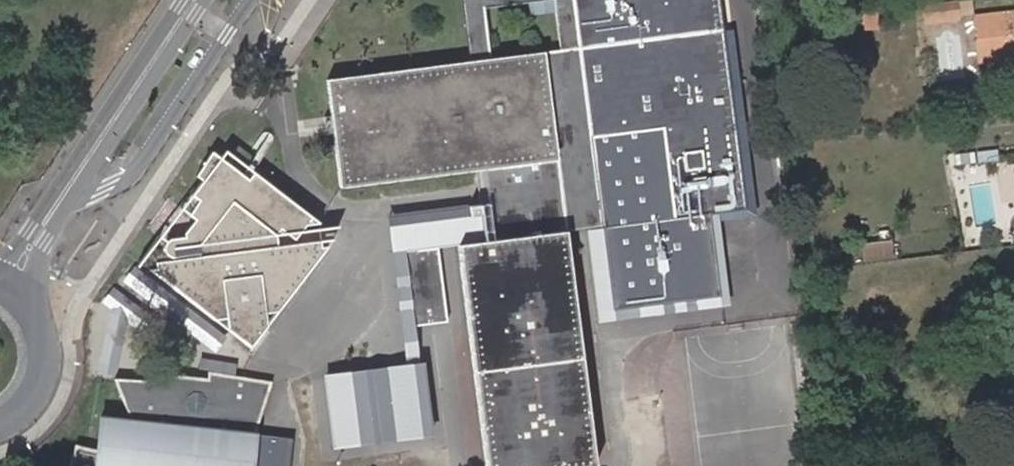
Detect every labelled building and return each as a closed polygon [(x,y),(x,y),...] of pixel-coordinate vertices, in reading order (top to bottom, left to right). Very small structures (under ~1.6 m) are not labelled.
[(468,59),(491,57),(484,5),(532,0),(461,0),(468,59)] [(562,207),(599,203),(575,0),(553,0),(559,48),(542,50),(554,135),(562,207)] [(599,203),(602,226),(613,311),(722,297),(711,212),(746,208),(720,0),(575,0),(599,203)] [(1000,14),(1004,57),(1013,56),(1013,13),(1000,14)] [(542,50),(491,57),(468,59),(327,77),(331,110),(333,129),(341,185),(483,167),(480,143),(500,140),(503,140),(510,212),(562,207),(554,135),(542,50)] [(326,130),(333,129),(331,110),(324,110),(326,130)] [(480,143),(483,167),(488,205),(492,239),(512,236),(510,212),(503,140),(500,140),(480,143)] [(149,267),(250,346),(329,244),(321,244),(321,237),(277,244),(276,234),(289,233),(295,237),(305,222),(319,221),(253,169),(248,177),(220,154),(212,149),(196,173),(202,179),(180,207),(194,218),(184,230),(183,235),(177,235),(169,237),(165,241),(164,245),(163,250),(166,252),(172,255),(199,251),(200,255),(156,259),(157,266),(149,267)] [(994,152),(976,154),(977,164),(996,162),(994,152)] [(972,155),(953,157),(955,167),(973,165),(972,155)] [(510,212),(512,236),(564,230),(602,226),(599,203),(562,207),(510,212)] [(406,366),(324,375),(332,448),(434,436),(425,363),(421,364),(416,325),(448,322),(439,245),(456,243),(492,239),(488,205),(389,217),(406,366)] [(492,239),(456,243),(485,465),(576,465),(595,463),(564,230),(512,236),(492,239)] [(211,321),(201,333),(218,348),(229,336),(211,321)] [(254,430),(270,379),(208,370),(208,377),(162,371),(163,379),(115,377),(130,416),(99,413),(96,445),(73,442),(67,465),(251,465),(254,430)]
